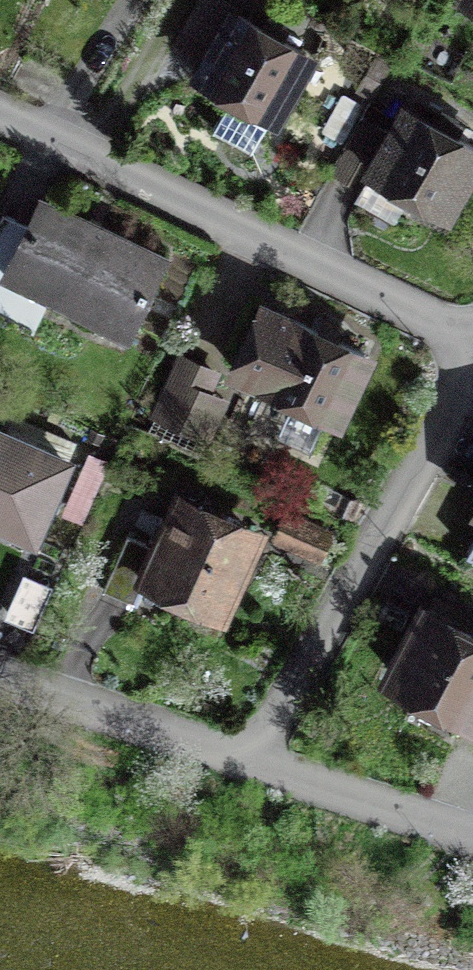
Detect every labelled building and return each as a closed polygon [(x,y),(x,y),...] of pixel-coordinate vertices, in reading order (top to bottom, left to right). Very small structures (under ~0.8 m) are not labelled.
[(451,2),(472,14),(472,0),(451,0),(451,2)] [(282,134),(323,59),(220,3),(189,59),(207,69),(196,89),(225,105),(209,134),(255,159),(272,128),(282,134)] [(472,178),(472,143),(410,103),(387,139),(372,129),(350,163),(369,174),(356,195),(396,221),(410,199),(445,221),(472,178)] [(35,187),(0,265),(0,281),(148,346),(188,255),(35,187)] [(371,347),(270,301),(239,370),(340,415),(371,347)] [(216,371),(183,357),(158,413),(192,427),(216,371)] [(0,429),(0,530),(23,541),(63,458),(0,429)] [(252,526),(180,500),(150,582),(221,609),(252,526)] [(433,592),(389,671),(472,717),(472,615),(433,592)]
